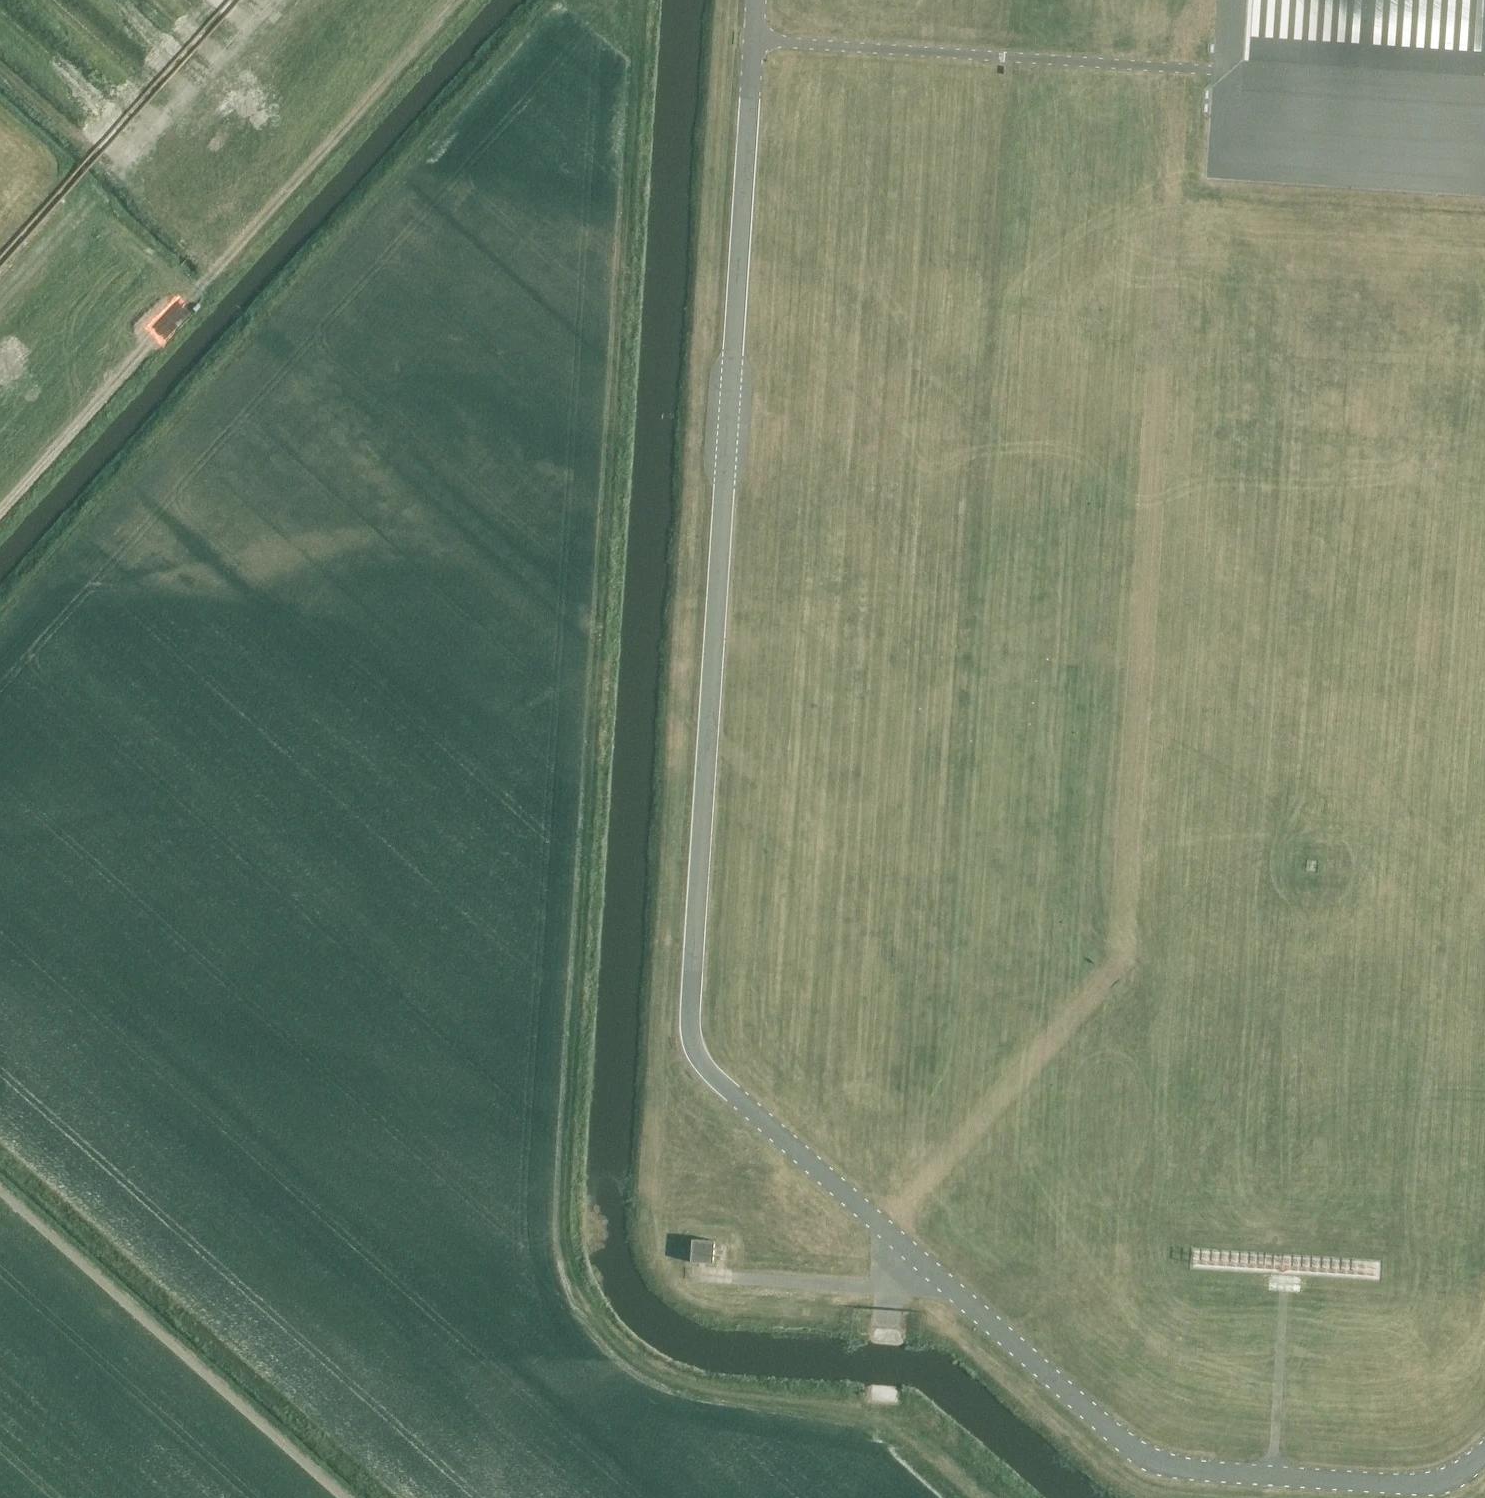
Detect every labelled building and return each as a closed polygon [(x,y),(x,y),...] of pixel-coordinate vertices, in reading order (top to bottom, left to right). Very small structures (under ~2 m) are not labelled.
[(691,1262),(714,1263),(714,1255),(714,1249),(715,1241),(692,1239),(691,1262)]
